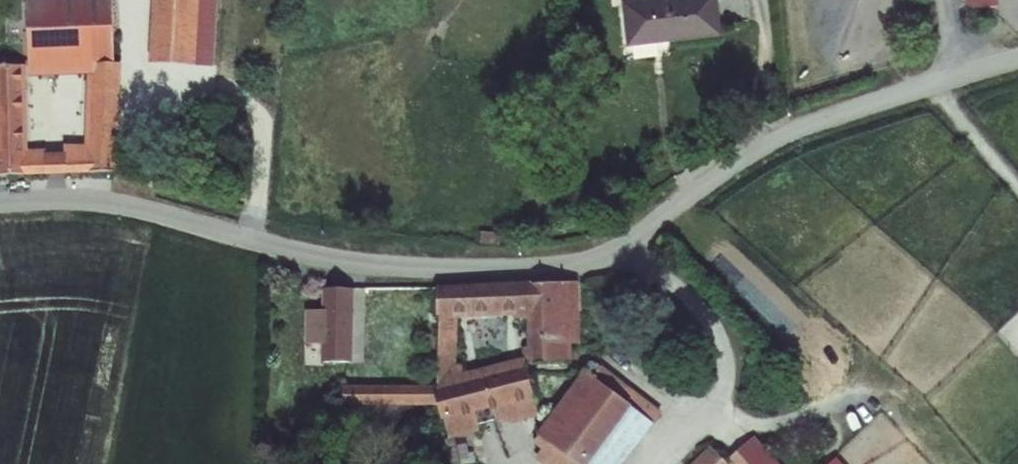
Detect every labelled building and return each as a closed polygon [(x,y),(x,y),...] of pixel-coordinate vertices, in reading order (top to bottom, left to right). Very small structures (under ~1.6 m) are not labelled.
[(32,18),(116,16),(122,16),(122,0),(31,0),(32,18)] [(627,32),(654,29),(650,0),(623,0),(627,32)] [(654,29),(668,28),(667,22),(717,16),(714,0),(650,0),(654,29)] [(116,16),(32,18),(32,53),(82,52),(82,61),(92,61),(92,74),(90,137),(66,138),(67,159),(117,157),(121,49),(116,49),(116,16)] [(267,36),(201,32),(196,111),(261,116),(267,36)] [(82,52),(32,53),(33,76),(92,74),(92,61),(82,61),(82,52)] [(0,54),(0,158),(0,161),(50,160),(49,139),(27,139),(25,54),(0,54)] [(66,138),(49,139),(50,160),(67,159),(66,138)] [(321,335),(321,352),(349,353),(350,275),(323,276),(323,303),(322,312),(309,313),(308,335),(321,335)] [(438,281),(438,309),(451,309),(529,307),(529,313),(576,311),(576,278),(438,281)] [(322,312),(323,303),(309,303),(309,313),(322,312)] [(438,309),(438,383),(443,400),(447,416),(535,394),(527,361),(469,375),(466,366),(455,369),(455,354),(453,354),(453,339),(451,339),(451,309),(438,309)] [(576,340),(576,311),(529,313),(531,360),(569,360),(570,340),(576,340)] [(538,417),(581,451),(626,394),(582,360),(538,417)] [(343,382),(342,399),(443,400),(438,383),(343,382)] [(756,433),(728,458),(714,443),(692,463),(785,463),(756,433)] [(473,460),(467,434),(448,438),(453,463),(455,463),(473,460)]
